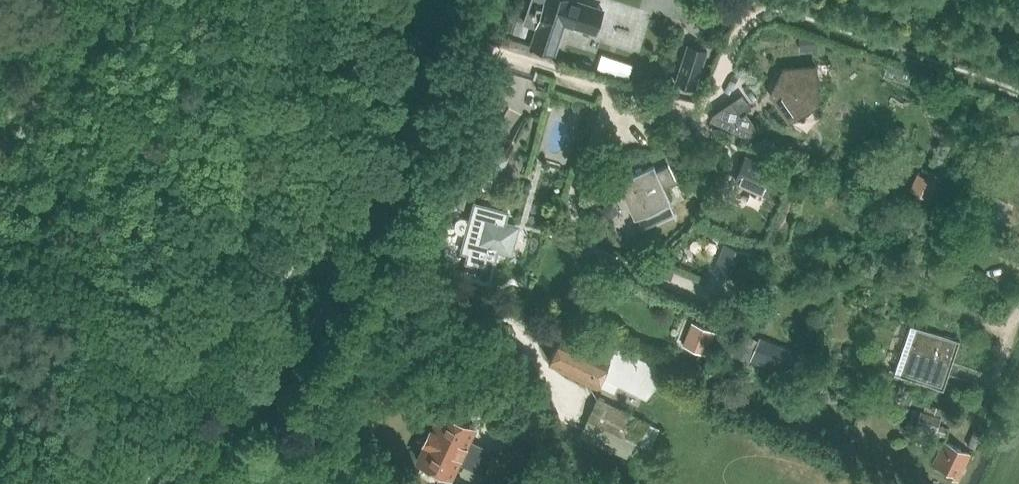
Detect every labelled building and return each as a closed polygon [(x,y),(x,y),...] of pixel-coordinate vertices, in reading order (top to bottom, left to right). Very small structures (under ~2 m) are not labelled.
[(542,51),(555,54),(564,24),(596,34),(599,22),(603,10),(571,0),(530,0),(522,24),(537,29),(531,47),(542,51)] [(811,37),(799,38),(800,50),(812,49),(811,37)] [(687,45),(674,83),(694,90),(707,52),(687,45)] [(815,66),(783,69),(771,95),(789,121),(801,113),(800,113),(812,105),(817,93),(815,66)] [(585,109),(586,105),(584,101),(576,99),(572,101),(571,105),(573,110),(580,112),(585,109)] [(756,128),(746,113),(740,117),(730,102),(713,114),(710,120),(751,139),(756,128)] [(665,121),(647,113),(643,124),(661,132),(665,121)] [(468,177),(492,189),(509,157),(485,145),(468,177)] [(617,182),(634,218),(669,202),(662,187),(675,181),(668,166),(656,171),(653,165),(617,182)] [(937,183),(925,177),(917,193),(930,199),(937,183)] [(738,209),(772,221),(781,197),(771,193),(774,187),(756,180),(754,185),(748,183),(738,209)] [(459,252),(466,254),(464,262),(486,268),(488,260),(495,262),(498,252),(511,256),(520,224),(507,221),(510,210),(473,200),(468,219),(462,217),(460,217),(458,218),(456,219),(455,220),(454,222),(453,225),(454,228),(455,230),(457,232),(459,233),(464,234),(459,252)] [(925,213),(918,230),(954,243),(961,226),(925,213)] [(713,269),(746,281),(756,256),(723,243),(713,269)] [(660,263),(656,275),(670,280),(674,269),(660,263)] [(682,344),(707,354),(716,331),(691,322),(682,344)] [(910,324),(894,373),(899,374),(943,388),(959,340),(915,326),(910,324)] [(563,325),(560,334),(560,335),(547,362),(597,386),(598,385),(614,393),(618,386),(646,399),(670,372),(615,347),(614,349),(563,325)] [(733,331),(724,353),(749,363),(751,359),(792,378),(802,355),(760,338),(758,341),(733,331)] [(639,445),(640,445),(650,450),(660,428),(650,423),(651,422),(597,398),(586,420),(579,435),(629,459),(637,444),(639,445)] [(914,407),(910,421),(916,423),(915,427),(937,434),(945,436),(948,428),(940,425),(943,417),(945,418),(948,410),(931,405),(930,408),(923,406),(922,411),(920,410),(921,409),(914,407)] [(495,452),(483,446),(468,440),(475,426),(442,410),(433,428),(429,427),(423,440),(427,442),(416,461),(419,466),(433,473),(438,471),(450,477),(457,462),(485,474),(495,452)] [(933,465),(947,471),(946,475),(957,481),(970,454),(944,442),(933,465)]
